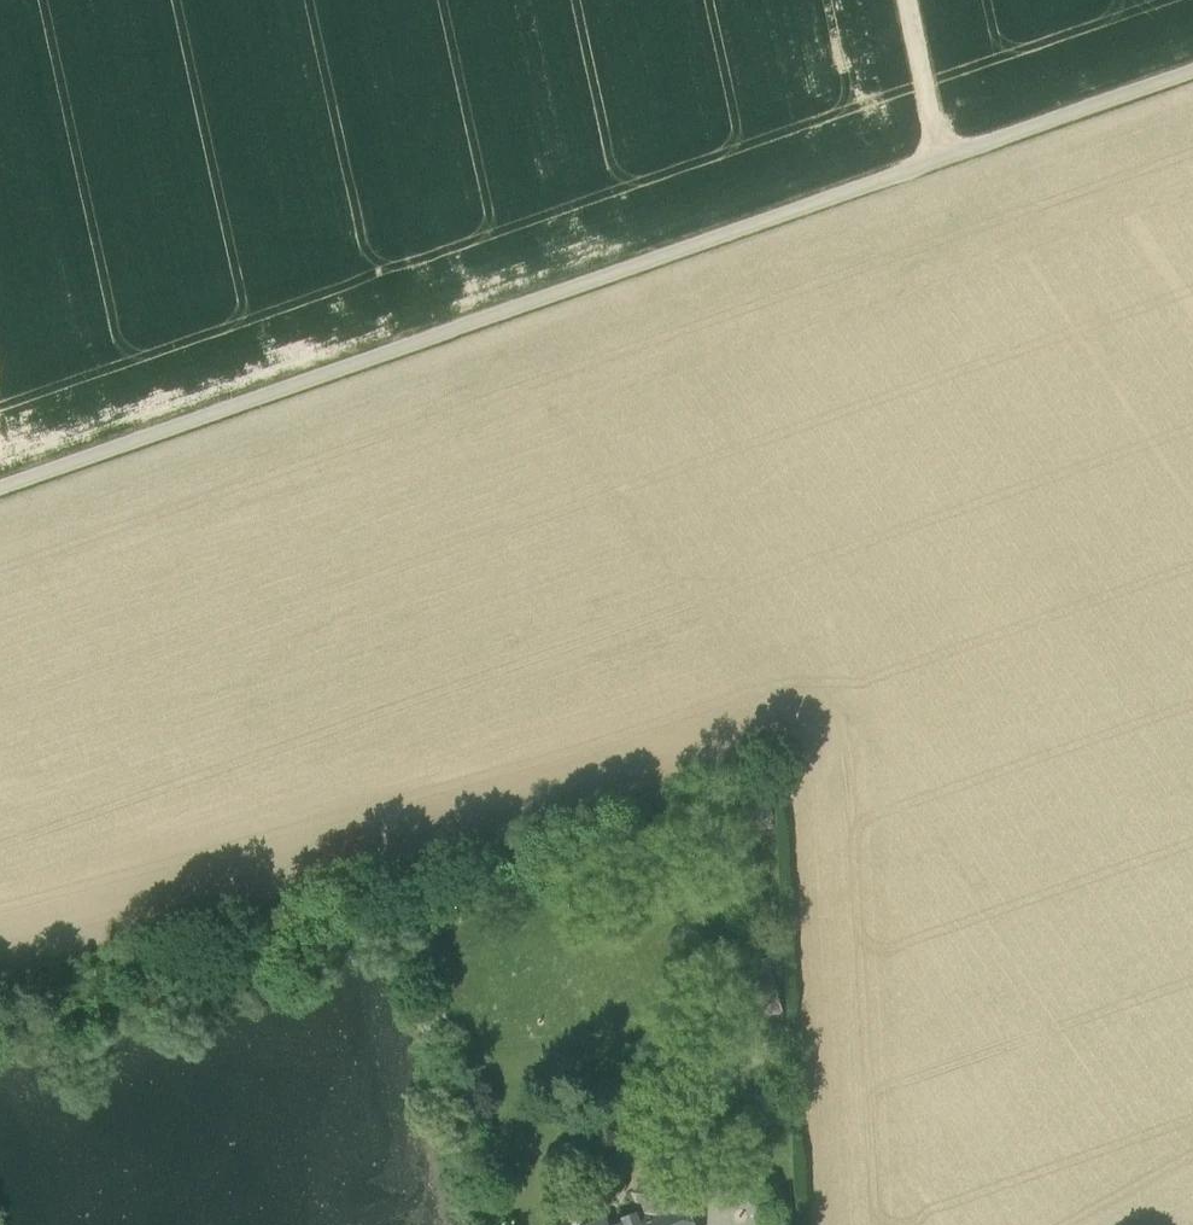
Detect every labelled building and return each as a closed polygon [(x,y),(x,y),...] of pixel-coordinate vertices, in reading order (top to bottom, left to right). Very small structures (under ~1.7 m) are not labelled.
[(686,1196),(672,1201),(664,1181),(637,1192),(644,1212),(611,1224),(609,1218),(591,1224),(698,1224),(686,1196)]
